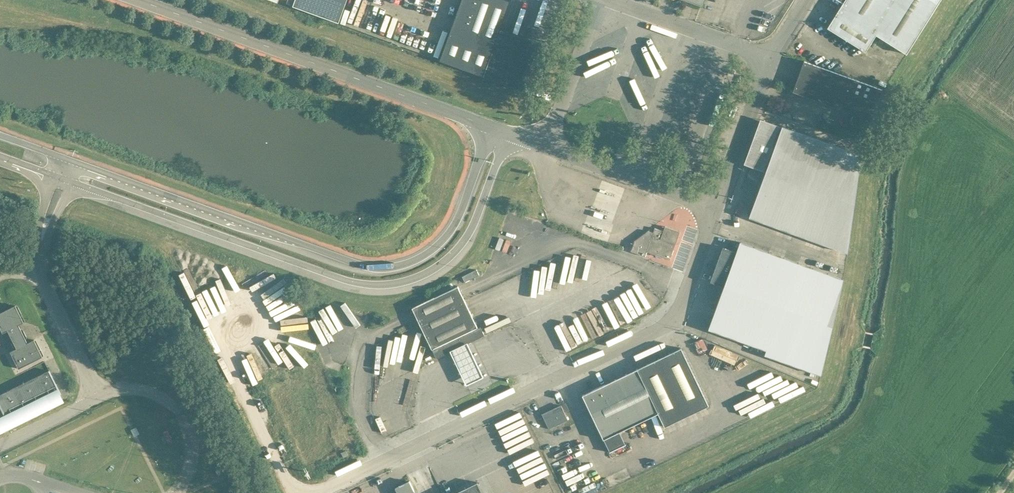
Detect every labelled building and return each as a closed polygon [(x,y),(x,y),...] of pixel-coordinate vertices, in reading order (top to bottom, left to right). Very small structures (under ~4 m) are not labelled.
[(293,6),(339,23),(347,0),(295,0),(293,6)] [(500,29),(511,1),(508,0),(462,0),(440,60),(483,76),(490,57),(500,29)] [(940,0),(840,0),(843,2),(827,28),(865,51),(876,34),(906,54),(940,0)] [(522,90),(539,43),(500,29),(490,57),(483,76),(522,90)] [(882,89),(804,60),(793,91),(853,114),(852,116),(856,124),(868,129),(882,89)] [(749,217),(848,252),(861,155),(782,126),(749,217)] [(645,256),(647,252),(670,260),(680,231),(665,226),(663,231),(655,228),(653,232),(648,231),(634,241),(631,251),(645,256)] [(843,279),(740,242),(736,253),(724,249),(712,280),(725,285),(709,328),(767,349),(765,354),(821,374),(843,279)] [(477,327),(458,286),(412,308),(436,358),(482,336),(484,334),(481,328),(478,328),(477,328),(477,327)] [(24,323),(15,305),(0,313),(0,327),(3,333),(8,330),(17,348),(28,343),(19,325),(24,323)] [(731,362),(738,342),(712,333),(705,354),(731,362)] [(689,343),(695,354),(703,348),(697,338),(689,343)] [(28,343),(17,348),(10,351),(19,369),(43,357),(34,340),(28,343)] [(709,405),(681,348),(582,395),(604,439),(658,413),(665,426),(709,405)] [(61,394),(49,370),(42,374),(54,398),(61,394)] [(54,398),(42,374),(36,377),(48,401),(54,398)] [(48,401),(36,377),(26,382),(38,405),(48,401)] [(38,405),(26,382),(16,386),(28,410),(38,405)] [(28,410),(16,386),(7,391),(19,415),(28,410)] [(7,391),(0,394),(0,420),(7,417),(8,420),(9,420),(19,415),(7,391)] [(561,405),(542,414),(549,429),(568,420),(561,405)] [(410,481),(395,488),(398,492),(416,492),(410,481)] [(477,482),(454,492),(482,492),(477,482)]
